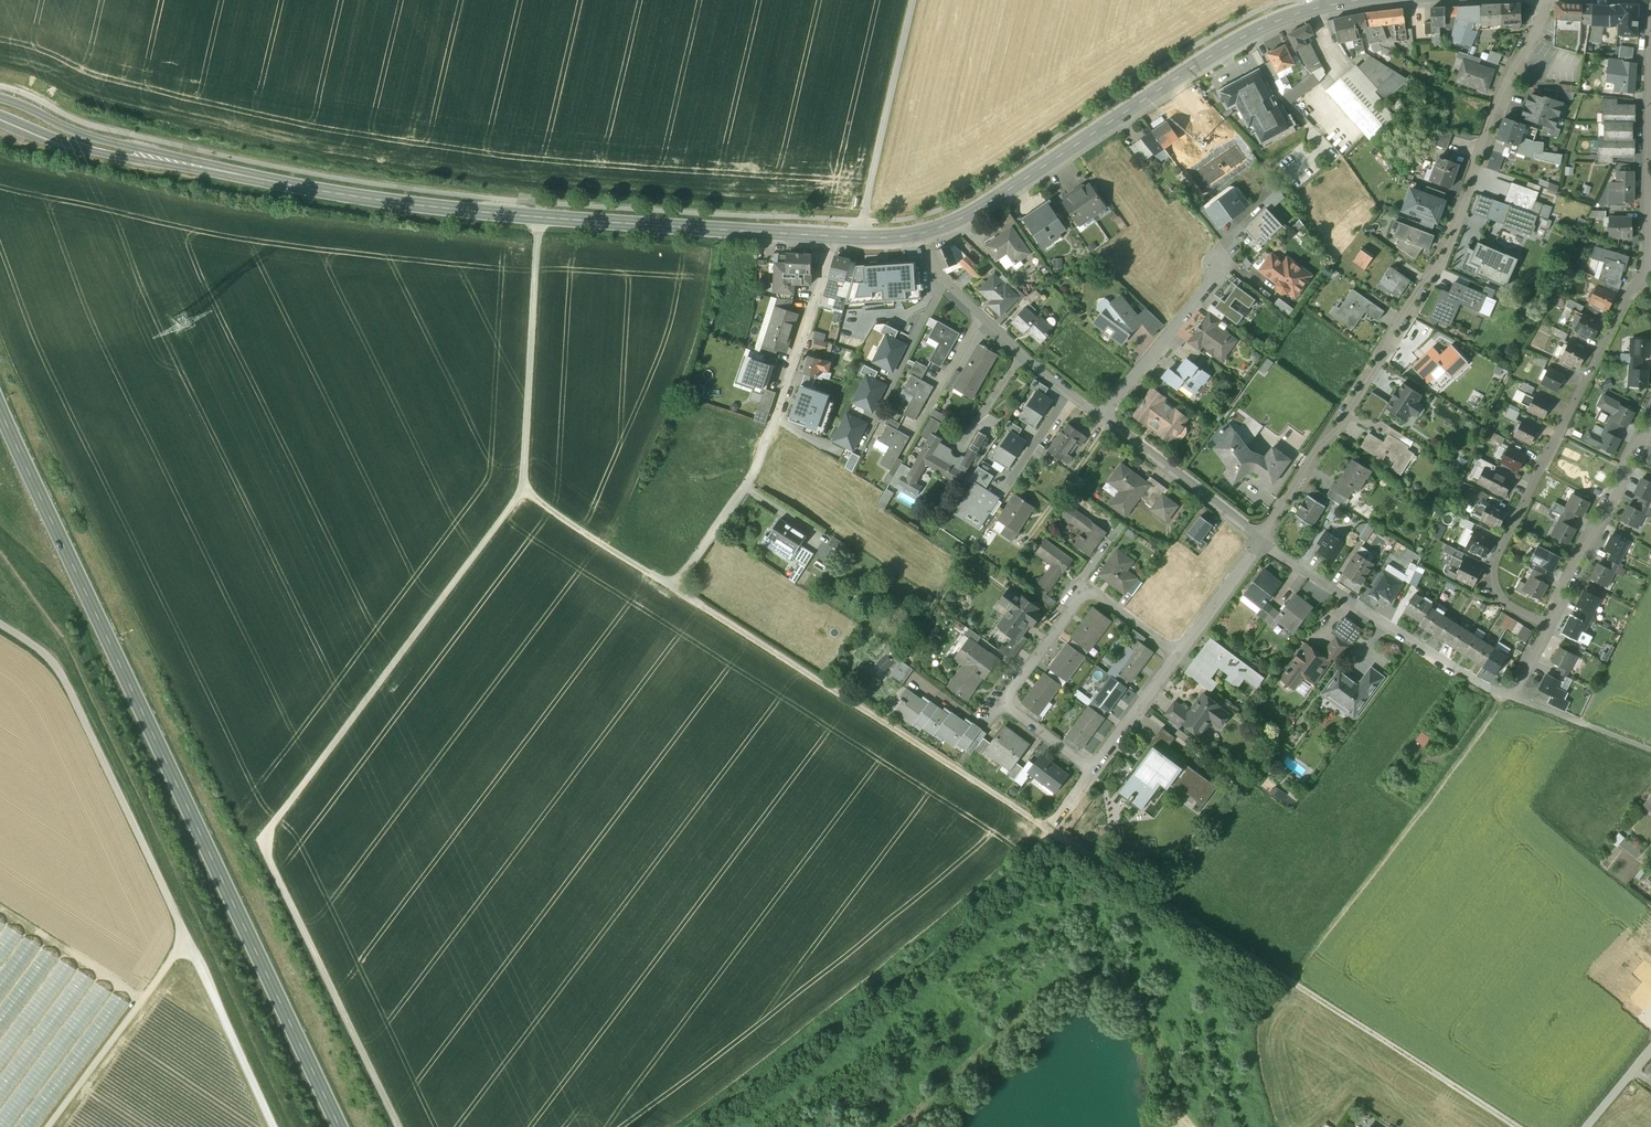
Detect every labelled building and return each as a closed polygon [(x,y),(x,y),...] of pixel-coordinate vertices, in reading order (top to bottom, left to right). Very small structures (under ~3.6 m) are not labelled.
[(1520,4),(1501,5),(1502,24),(1502,25),(1501,28),(1506,28),(1506,25),(1513,25),(1513,28),(1518,28),(1521,24),(1520,4)] [(1582,5),(1556,4),(1555,19),(1562,19),(1562,23),(1581,24),(1582,5)] [(1610,6),(1592,5),(1591,25),(1603,25),(1606,26),(1610,26),(1618,26),(1620,5),(1619,4),(1610,6)] [(1501,5),(1480,6),(1481,26),(1479,30),(1488,29),(1488,25),(1502,24),(1501,5)] [(1592,5),(1582,5),(1581,24),(1589,25),(1591,25),(1592,5)] [(1638,6),(1620,5),(1618,26),(1617,35),(1636,36),(1638,6)] [(1480,6),(1459,7),(1454,29),(1477,33),(1479,30),(1481,26),(1480,6)] [(1459,7),(1445,8),(1446,25),(1445,25),(1445,29),(1453,29),(1459,7)] [(1445,8),(1431,8),(1431,23),(1431,26),(1439,26),(1445,25),(1446,25),(1445,8)] [(1403,9),(1365,13),(1365,14),(1368,27),(1374,27),(1379,43),(1387,40),(1387,39),(1382,25),(1395,24),(1404,23),(1403,9)] [(1365,14),(1354,16),(1357,29),(1358,29),(1364,28),(1368,27),(1365,14)] [(1354,16),(1331,21),(1332,27),(1335,27),(1338,41),(1339,43),(1354,40),(1360,38),(1358,29),(1357,29),(1354,16)] [(1581,24),(1562,23),(1562,19),(1555,19),(1554,47),(1576,54),(1581,42),(1581,39),(1580,39),(1581,36),(1581,24)] [(1404,23),(1395,24),(1397,42),(1406,41),(1404,23)] [(1589,25),(1581,24),(1581,36),(1587,37),(1589,25)] [(1309,25),(1287,36),(1294,49),(1295,51),(1307,46),(1304,40),(1307,38),(1314,35),(1309,25)] [(1591,25),(1589,25),(1587,37),(1586,41),(1600,44),(1603,25),(1591,25)] [(1439,26),(1431,26),(1431,35),(1432,35),(1440,35),(1439,26)] [(1374,27),(1368,27),(1364,28),(1371,45),(1379,43),(1374,27)] [(1411,29),(1406,30),(1408,51),(1414,50),(1411,29)] [(1477,33),(1454,29),(1449,49),(1458,52),(1468,55),(1477,33)] [(1393,37),(1387,39),(1387,40),(1379,43),(1381,46),(1387,49),(1395,46),(1393,37)] [(1307,46),(1295,51),(1297,55),(1302,64),(1305,67),(1311,74),(1319,70),(1316,63),(1319,61),(1307,38),(1304,40),(1307,46)] [(1360,38),(1354,40),(1355,44),(1356,52),(1361,51),(1365,51),(1362,38),(1360,38)] [(1379,43),(1371,45),(1374,54),(1381,51),(1382,51),(1381,46),(1379,43)] [(1285,46),(1268,54),(1271,61),(1277,73),(1295,65),(1292,58),(1289,52),(1285,46)] [(1387,49),(1381,46),(1382,51),(1381,51),(1387,56),(1391,51),(1387,49)] [(1634,48),(1620,46),(1619,54),(1633,56),(1634,48)] [(1294,49),(1289,52),(1292,58),(1297,55),(1295,51),(1294,49)] [(1502,55),(1491,51),(1486,61),(1498,65),(1502,55)] [(1468,55),(1458,52),(1456,58),(1464,61),(1479,66),(1481,59),(1468,55)] [(1633,56),(1619,54),(1618,61),(1624,62),(1632,63),(1633,56)] [(1302,64),(1297,55),(1292,58),(1295,65),(1277,73),(1279,77),(1280,79),(1305,67),(1302,64)] [(1408,80),(1372,57),(1359,69),(1377,89),(1391,77),(1400,87),(1408,80)] [(1618,61),(1608,60),(1606,74),(1615,75),(1613,91),(1621,92),(1624,62),(1618,61)] [(1271,61),(1265,64),(1271,76),(1277,73),(1271,61)] [(1479,66),(1464,61),(1457,81),(1486,91),(1493,71),(1479,66)] [(1632,63),(1624,62),(1621,92),(1634,94),(1636,64),(1632,63)] [(1377,89),(1359,69),(1354,67),(1326,91),(1371,142),(1396,119),(1394,116),(1387,108),(1384,105),(1382,103),(1383,102),(1374,92),(1377,89)] [(1274,96),(1259,68),(1241,78),(1241,79),(1235,82),(1235,81),(1216,91),(1226,110),(1236,105),(1251,135),(1255,134),(1260,144),(1263,143),(1265,146),(1295,129),(1294,127),(1296,125),(1291,114),(1288,115),(1282,104),(1276,108),(1271,98),(1274,96)] [(1319,70),(1311,74),(1311,75),(1318,82),(1325,74),(1322,68),(1319,70)] [(1311,75),(1283,96),(1291,103),(1319,83),(1318,82),(1311,75)] [(1377,89),(1374,92),(1383,102),(1384,101),(1400,87),(1391,77),(1377,89)] [(1578,87),(1558,84),(1557,91),(1577,93),(1578,87)] [(1573,94),(1557,92),(1556,98),(1572,100),(1573,94)] [(1547,101),(1530,95),(1527,106),(1557,117),(1561,104),(1547,99),(1547,101)] [(1395,101),(1387,108),(1394,116),(1398,113),(1396,111),(1401,107),(1395,101)] [(1557,117),(1527,106),(1523,117),(1545,125),(1553,127),(1557,117)] [(1634,106),(1603,106),(1603,123),(1605,123),(1632,123),(1632,124),(1634,124),(1634,106)] [(1525,125),(1504,118),(1504,119),(1501,127),(1497,139),(1508,143),(1512,144),(1518,146),(1521,137),(1525,125)] [(1168,122),(1152,132),(1163,148),(1170,144),(1179,138),(1168,122)] [(1632,123),(1605,123),(1605,139),(1631,140),(1632,139),(1632,124),(1632,123)] [(1553,127),(1545,125),(1543,131),(1558,136),(1560,130),(1553,127)] [(1152,132),(1142,139),(1154,155),(1163,148),(1152,132)] [(1453,134),(1440,132),(1431,144),(1447,149),(1453,134)] [(1536,142),(1521,137),(1518,146),(1512,144),(1508,153),(1516,155),(1516,153),(1535,158),(1536,152),(1543,153),(1544,143),(1537,142),(1536,142)] [(1508,143),(1497,139),(1493,151),(1504,155),(1508,143)] [(1631,140),(1605,139),(1600,139),(1599,156),(1633,157),(1634,139),(1632,139),(1631,140)] [(1170,144),(1163,148),(1166,153),(1170,158),(1177,153),(1170,144)] [(1166,153),(1159,160),(1167,168),(1170,166),(1173,162),(1170,158),(1166,153)] [(1188,168),(1177,153),(1170,158),(1173,162),(1181,173),(1188,168)] [(1555,155),(1543,153),(1542,161),(1553,163),(1555,155)] [(1459,164),(1439,157),(1436,166),(1433,165),(1431,169),(1425,167),(1422,178),(1450,188),(1459,164)] [(1578,165),(1570,165),(1569,172),(1577,173),(1578,165)] [(1634,171),(1618,170),(1618,182),(1610,181),(1609,204),(1624,205),(1625,202),(1633,202),(1634,171)] [(1541,186),(1528,182),(1526,188),(1539,193),(1541,186)] [(1526,188),(1511,183),(1504,203),(1538,215),(1542,205),(1541,205),(1541,206),(1535,203),(1539,193),(1526,188)] [(1090,185),(1087,187),(1082,187),(1075,191),(1093,216),(1105,207),(1090,185)] [(1445,194),(1427,187),(1424,194),(1443,201),(1445,194)] [(1267,200),(1272,205),(1283,195),(1278,189),(1267,200)] [(1424,194),(1412,190),(1404,211),(1413,214),(1423,218),(1435,222),(1437,223),(1445,202),(1443,201),(1424,194)] [(1093,216),(1075,191),(1068,196),(1068,201),(1064,203),(1080,225),(1093,216)] [(1245,209),(1232,191),(1220,200),(1207,210),(1220,228),(1220,227),(1219,225),(1232,216),(1234,217),(1245,209)] [(1504,203),(1480,195),(1473,214),(1522,231),(1531,234),(1534,225),(1538,215),(1504,203)] [(1217,196),(1204,206),(1207,210),(1220,200),(1217,196)] [(1049,204),(1034,214),(1034,213),(1029,217),(1025,220),(1024,220),(1038,240),(1042,247),(1066,230),(1049,204)] [(1266,241),(1283,226),(1266,208),(1244,229),(1256,242),(1262,236),(1266,241)] [(1009,212),(996,220),(1004,231),(1016,222),(1009,212)] [(1536,225),(1547,228),(1550,219),(1540,215),(1536,225)] [(1632,218),(1609,217),(1609,236),(1618,236),(1618,238),(1632,238),(1633,227),(1632,226),(1632,218)] [(1435,222),(1423,218),(1420,224),(1433,229),(1435,222)] [(1025,220),(1024,219),(1017,219),(1018,223),(1032,244),(1038,240),(1024,220),(1025,220)] [(1434,236),(1400,223),(1395,235),(1401,239),(1397,246),(1415,259),(1423,247),(1425,244),(1430,246),(1434,236)] [(1012,228),(987,246),(997,260),(1001,257),(1001,256),(1010,250),(1014,255),(1011,257),(1015,263),(1030,253),(1012,228)] [(1467,248),(1458,268),(1476,276),(1477,275),(1506,288),(1518,259),(1506,254),(1505,255),(1478,243),(1474,251),(1467,248)] [(967,256),(954,244),(950,246),(957,264),(959,262),(967,256)] [(950,246),(935,251),(942,270),(957,264),(950,246)] [(1629,257),(1595,247),(1592,258),(1599,261),(1595,277),(1599,279),(1600,275),(1620,281),(1620,280),(1625,265),(1626,266),(1629,257)] [(1375,256),(1363,248),(1354,261),(1365,269),(1375,256)] [(813,255),(788,254),(788,265),(787,273),(811,274),(812,274),(813,255)] [(1283,264),(1272,255),(1260,271),(1272,279),(1283,264)] [(981,270),(967,256),(959,262),(967,269),(975,277),(981,270)] [(850,261),(836,257),(836,258),(836,257),(830,277),(845,281),(845,280),(850,261)] [(1283,264),(1272,279),(1278,284),(1277,285),(1277,291),(1282,294),(1287,293),(1289,292),(1296,297),(1312,276),(1288,258),(1283,264)] [(856,263),(850,261),(845,280),(851,282),(856,263)] [(921,295),(919,272),(916,272),(915,262),(857,266),(846,304),(848,304),(849,300),(864,299),(864,303),(907,300),(907,296),(921,295)] [(788,265),(777,264),(776,291),(777,291),(777,292),(792,293),(792,294),(794,294),(794,284),(810,285),(811,274),(787,273),(788,265)] [(1410,281),(1390,268),(1379,284),(1399,297),(1410,281)] [(967,269),(957,282),(964,287),(975,277),(967,269)] [(1620,281),(1600,275),(1599,279),(1608,285),(1619,290),(1622,281),(1620,280),(1620,281)] [(1017,296),(995,276),(981,291),(994,303),(991,306),(1001,315),(1014,300),(1017,297),(1017,296)] [(845,281),(830,277),(825,296),(836,299),(833,308),(837,309),(836,311),(842,313),(844,306),(851,282),(845,280),(845,281)] [(1455,283),(1450,295),(1442,292),(1430,319),(1449,327),(1461,301),(1472,305),(1471,306),(1472,307),(1473,306),(1480,309),(1485,297),(1455,283)] [(1616,294),(1597,285),(1589,302),(1608,311),(1616,294)] [(1237,286),(1225,302),(1221,299),(1215,307),(1215,308),(1225,316),(1237,325),(1244,316),(1231,306),(1236,299),(1249,309),(1252,305),(1253,305),(1254,304),(1253,303),(1256,300),(1241,289),(1237,286)] [(1367,299),(1353,289),(1339,309),(1343,312),(1338,319),(1353,330),(1365,312),(1378,321),(1384,311),(1367,299)] [(1021,292),(1017,296),(1017,297),(1014,300),(1019,305),(1026,297),(1021,292)] [(1388,306),(1371,294),(1367,299),(1384,311),(1388,306)] [(836,299),(825,296),(824,296),(817,315),(823,317),(826,309),(836,312),(833,320),(840,322),(842,313),(836,311),(837,309),(833,308),(836,299)] [(1033,302),(1026,297),(1019,305),(1025,310),(1026,308),(1027,309),(1033,302)] [(1121,297),(1111,305),(1107,307),(1105,310),(1103,313),(1096,323),(1106,331),(1107,333),(1109,335),(1112,335),(1122,343),(1131,332),(1142,322),(1138,318),(1121,297)] [(794,300),(781,299),(777,298),(773,308),(776,309),(789,313),(794,300)] [(1584,307),(1570,300),(1566,307),(1572,310),(1580,314),(1580,313),(1584,307)] [(1225,316),(1215,308),(1215,307),(1211,304),(1206,310),(1211,313),(1222,321),(1225,316)] [(1566,307),(1558,323),(1575,331),(1575,330),(1565,325),(1572,310),(1566,307)] [(1027,309),(1026,308),(1025,310),(1013,322),(1025,333),(1028,330),(1040,341),(1046,334),(1049,336),(1050,335),(1048,333),(1057,323),(1051,317),(1046,323),(1039,316),(1037,318),(1027,309)] [(789,313),(776,309),(765,344),(765,345),(778,349),(784,351),(796,315),(789,313)] [(1162,324),(1148,310),(1138,318),(1142,322),(1151,333),(1162,324)] [(1580,314),(1572,310),(1565,325),(1575,330),(1583,315),(1580,313),(1580,314)] [(1222,321),(1211,313),(1207,319),(1208,320),(1217,327),(1222,321)] [(1601,323),(1583,314),(1583,315),(1575,330),(1593,340),(1601,323)] [(1217,327),(1208,320),(1204,326),(1201,324),(1196,331),(1198,333),(1194,338),(1194,339),(1203,346),(1208,349),(1209,348),(1216,352),(1215,354),(1215,355),(1216,357),(1221,361),(1223,361),(1226,356),(1226,355),(1236,341),(1228,334),(1227,333),(1225,331),(1224,332),(1217,327)] [(960,333),(939,321),(930,336),(941,342),(930,359),(941,366),(960,333)] [(887,336),(895,340),(899,332),(885,325),(881,333),(887,336)] [(1568,334),(1555,328),(1554,331),(1552,335),(1565,341),(1568,334)] [(823,342),(825,335),(816,332),(814,339),(823,342)] [(874,362),(893,372),(906,345),(895,340),(887,336),(874,362)] [(1203,346),(1194,339),(1194,338),(1192,337),(1188,343),(1199,351),(1203,346)] [(827,344),(814,340),(812,348),(825,351),(827,344)] [(1649,341),(1634,340),(1633,347),(1630,347),(1629,356),(1641,357),(1648,357),(1649,341)] [(1188,343),(1187,342),(1183,347),(1197,358),(1201,353),(1188,343)] [(1569,342),(1561,358),(1579,368),(1587,351),(1569,342)] [(778,349),(765,345),(765,344),(762,343),(759,353),(764,355),(775,359),(778,349)] [(962,373),(955,384),(956,385),(972,394),(978,383),(981,385),(998,355),(978,344),(962,373)] [(1468,362),(1452,345),(1441,355),(1433,347),(1412,367),(1424,379),(1439,364),(1441,366),(1442,365),(1453,377),(1468,362)] [(1183,347),(1181,346),(1176,353),(1186,360),(1187,358),(1193,363),(1197,358),(1183,347)] [(759,353),(751,351),(748,358),(761,362),(764,355),(759,353)] [(1548,360),(1537,354),(1533,361),(1545,367),(1548,360)] [(775,359),(764,355),(761,362),(773,367),(772,368),(774,368),(777,360),(775,359)] [(831,362),(808,356),(803,374),(804,375),(805,374),(815,378),(817,378),(819,371),(820,371),(828,373),(831,362)] [(761,362),(748,358),(745,367),(747,368),(742,382),(754,386),(755,386),(756,383),(766,386),(770,374),(769,374),(772,367),(772,368),(773,367),(761,362)] [(1193,363),(1187,358),(1186,360),(1176,374),(1169,369),(1162,378),(1178,390),(1182,385),(1194,394),(1202,384),(1203,385),(1210,375),(1202,370),(1201,371),(1198,368),(1199,367),(1193,363)] [(1267,358),(1260,371),(1267,374),(1273,361),(1267,358)] [(928,367),(917,360),(910,373),(913,375),(913,374),(921,379),(928,367)] [(867,376),(874,380),(879,372),(865,365),(861,373),(867,376)] [(1565,376),(1548,368),(1541,382),(1558,391),(1565,376)] [(956,370),(945,389),(952,392),(956,385),(955,384),(962,373),(956,370)] [(1641,371),(1629,370),(1628,380),(1631,380),(1631,386),(1646,387),(1647,371),(1641,371)] [(921,379),(913,374),(913,375),(904,390),(914,396),(905,413),(915,419),(934,386),(921,379)] [(801,385),(812,389),(815,378),(804,375),(801,385)] [(854,403),(872,412),(886,386),(874,380),(867,376),(854,403)] [(1038,392),(1043,395),(1048,388),(1035,380),(1031,387),(1038,392)] [(1535,388),(1523,382),(1520,389),(1532,395),(1535,388)] [(766,386),(756,383),(755,386),(754,386),(752,392),(762,395),(764,389),(765,390),(765,389),(766,386)] [(1403,383),(1399,391),(1397,390),(1390,399),(1392,400),(1387,409),(1405,421),(1410,414),(1416,417),(1423,406),(1417,403),(1422,395),(1403,383)] [(789,421),(818,431),(830,395),(812,389),(801,385),(789,421)] [(1166,398),(1153,388),(1144,400),(1146,401),(1134,417),(1146,426),(1147,424),(1159,433),(1158,435),(1170,444),(1176,436),(1178,436),(1180,436),(1182,435),(1183,433),(1184,431),(1183,429),(1182,427),(1189,419),(1176,409),(1175,411),(1164,402),(1166,398)] [(762,395),(756,412),(768,417),(776,393),(765,389),(765,390),(764,389),(762,395)] [(1043,395),(1038,392),(1019,420),(1035,430),(1053,402),(1043,395)] [(1389,403),(1372,392),(1361,409),(1378,420),(1389,403)] [(1534,398),(1525,394),(1520,403),(1529,407),(1534,398)] [(1617,404),(1603,395),(1598,405),(1605,409),(1606,407),(1613,411),(1616,404),(1617,404)] [(1551,403),(1535,396),(1534,398),(1529,407),(1528,410),(1544,418),(1551,403)] [(1617,404),(1616,404),(1613,411),(1609,419),(1619,424),(1625,427),(1633,412),(1617,404)] [(1520,413),(1508,407),(1505,414),(1516,420),(1520,413)] [(1247,447),(1263,426),(1239,408),(1228,423),(1236,432),(1247,447)] [(889,417),(882,414),(879,420),(885,424),(889,417)] [(834,442),(853,451),(866,425),(855,419),(848,415),(834,442)] [(900,424),(889,417),(885,424),(888,426),(888,425),(897,430),(900,424)] [(1619,424),(1609,419),(1607,425),(1617,430),(1619,424)] [(1011,433),(1017,437),(1022,429),(1008,420),(1003,428),(1011,433)] [(1538,429),(1522,421),(1515,436),(1531,444),(1538,429)] [(1048,450),(1048,451),(1062,461),(1063,461),(1067,464),(1072,458),(1067,454),(1076,443),(1081,447),(1087,438),(1082,434),(1068,423),(1048,450)] [(897,430),(888,425),(888,426),(880,440),(879,441),(890,447),(886,453),(880,464),(891,470),(898,458),(909,437),(897,430)] [(1617,430),(1607,425),(1604,431),(1613,436),(1617,430)] [(1402,435),(1389,427),(1385,433),(1388,435),(1389,434),(1399,440),(1402,435)] [(1613,436),(1604,431),(1600,438),(1596,445),(1596,446),(1612,454),(1620,439),(1613,436)] [(1236,432),(1228,438),(1227,441),(1229,444),(1220,450),(1231,465),(1225,473),(1237,482),(1247,469),(1249,468),(1251,467),(1253,466),(1256,467),(1259,469),(1257,472),(1273,484),(1291,460),(1273,447),(1265,457),(1263,456),(1260,455),(1257,455),(1256,453),(1254,452),(1252,451),(1250,452),(1247,447),(1236,432)] [(1504,438),(1492,432),(1489,439),(1501,445),(1504,438)] [(1600,438),(1589,432),(1585,440),(1596,446),(1596,445),(1600,438)] [(949,450),(939,444),(942,439),(932,433),(912,469),(906,479),(916,484),(917,483),(927,466),(954,481),(960,471),(964,474),(977,452),(970,448),(964,459),(963,458),(958,460),(955,459),(952,457),(951,456),(950,453),(949,450)] [(1017,437),(1011,433),(993,461),(1007,470),(1025,442),(1017,437)] [(1399,440),(1389,434),(1388,435),(1383,442),(1369,433),(1361,447),(1383,461),(1386,455),(1396,461),(1391,469),(1400,475),(1414,454),(1408,450),(1409,447),(1399,440)] [(880,440),(877,439),(873,446),(886,453),(890,447),(879,441),(880,440)] [(1048,450),(1040,444),(1033,455),(1039,459),(1041,461),(1048,451),(1048,450)] [(1507,451),(1499,447),(1494,456),(1502,460),(1507,451)] [(1525,456),(1509,448),(1507,451),(1502,460),(1502,462),(1518,470),(1525,456)] [(853,452),(845,468),(853,472),(861,456),(853,452)] [(891,470),(889,474),(894,477),(902,464),(903,461),(898,458),(891,470)] [(1496,466),(1478,458),(1475,464),(1485,468),(1493,472),(1496,466)] [(1369,469),(1353,460),(1339,484),(1346,488),(1349,484),(1352,486),(1353,485),(1358,488),(1357,489),(1360,491),(1361,489),(1360,488),(1366,478),(1367,479),(1371,471),(1369,470),(1369,469)] [(894,477),(891,483),(903,490),(905,487),(918,494),(923,487),(917,483),(916,484),(906,479),(912,469),(902,464),(894,477)] [(1147,482),(1122,464),(1110,482),(1126,494),(1121,500),(1117,497),(1111,505),(1127,517),(1141,497),(1147,501),(1146,503),(1153,508),(1155,507),(1157,509),(1155,512),(1167,521),(1179,506),(1164,495),(1168,489),(1151,477),(1147,482)] [(975,485),(985,491),(994,477),(979,467),(969,481),(975,485)] [(1493,472),(1485,468),(1478,482),(1505,496),(1512,481),(1493,472)] [(1078,475),(1071,485),(1079,492),(1087,482),(1078,475)] [(1642,478),(1635,493),(1641,496),(1650,501),(1650,483),(1642,478)] [(1339,484),(1335,481),(1331,488),(1342,495),(1345,491),(1346,488),(1339,484)] [(985,491),(975,485),(957,513),(965,519),(970,512),(983,520),(997,500),(985,491)] [(886,489),(879,506),(887,509),(893,492),(886,489)] [(1329,498),(1316,490),(1311,497),(1324,506),(1329,498)] [(1488,495),(1478,490),(1476,495),(1478,500),(1483,498),(1486,500),(1488,495)] [(1026,501),(1016,494),(999,520),(1006,525),(1017,532),(1033,507),(1026,502),(1026,501)] [(1311,497),(1308,495),(1295,515),(1313,526),(1325,507),(1324,506),(1311,497)] [(1588,502),(1575,495),(1572,502),(1569,500),(1565,509),(1575,514),(1581,517),(1588,502)] [(1641,496),(1637,503),(1648,508),(1650,501),(1641,496)] [(1508,512),(1486,501),(1486,500),(1483,498),(1478,500),(1478,503),(1476,504),(1471,514),(1472,516),(1480,521),(1482,520),(1499,529),(1508,512)] [(1336,503),(1329,514),(1334,517),(1341,507),(1336,503)] [(1648,508),(1637,503),(1634,508),(1645,513),(1648,508)] [(1634,508),(1629,505),(1621,520),(1635,526),(1638,521),(1641,522),(1645,513),(1634,508)] [(1092,522),(1071,506),(1064,516),(1086,532),(1077,545),(1089,554),(1106,531),(1093,521),(1092,522)] [(1575,514),(1565,509),(1562,515),(1572,520),(1575,514)] [(1572,520),(1562,515),(1559,521),(1569,526),(1572,520)] [(1202,540),(1213,526),(1200,517),(1188,535),(1200,543),(1202,540)] [(1474,524),(1463,518),(1459,525),(1471,531),(1474,524)] [(807,536),(780,519),(768,537),(773,541),(794,554),(795,555),(801,546),(807,536)] [(1006,525),(999,520),(993,528),(1001,533),(1006,525)] [(1569,526),(1559,521),(1555,529),(1558,531),(1555,537),(1568,543),(1575,529),(1569,526)] [(1120,522),(1107,539),(1114,544),(1127,527),(1120,522)] [(1368,523),(1358,538),(1365,542),(1374,527),(1368,523)] [(1017,532),(1006,525),(1001,533),(1013,541),(1018,533),(1017,532)] [(1493,539),(1475,530),(1466,546),(1485,556),(1493,539)] [(1345,544),(1326,532),(1321,539),(1325,541),(1319,551),(1333,561),(1345,544)] [(1626,542),(1613,535),(1605,550),(1611,553),(1622,558),(1626,549),(1623,548),(1626,542)] [(1054,566),(1046,577),(1045,576),(1039,583),(1046,589),(1050,591),(1050,592),(1056,584),(1054,583),(1062,573),(1063,574),(1074,560),(1046,539),(1036,553),(1054,566)] [(1208,544),(1202,540),(1200,543),(1198,546),(1203,550),(1208,544)] [(794,554),(773,541),(769,547),(790,560),(789,561),(790,562),(792,559),(794,554)] [(1464,554),(1446,545),(1443,551),(1453,556),(1460,560),(1461,560),(1464,554)] [(814,554),(801,546),(795,555),(794,554),(792,559),(799,563),(805,568),(814,554)] [(1368,551),(1361,546),(1357,553),(1356,553),(1343,573),(1360,584),(1373,564),(1363,558),(1368,551)] [(1561,557),(1538,546),(1530,561),(1537,564),(1547,570),(1553,573),(1561,557)] [(1132,561),(1118,550),(1100,575),(1125,594),(1127,592),(1137,578),(1126,570),(1132,561)] [(1622,558),(1611,553),(1607,560),(1618,565),(1622,558)] [(1482,570),(1463,560),(1463,561),(1461,560),(1460,560),(1453,556),(1449,564),(1446,565),(1444,570),(1444,573),(1447,574),(1446,575),(1452,578),(1452,577),(1455,578),(1455,577),(1473,586),(1482,570)] [(1618,565),(1607,560),(1604,566),(1615,572),(1618,565)] [(805,568),(799,563),(795,569),(801,574),(805,568)] [(1604,566),(1598,563),(1591,578),(1604,585),(1607,579),(1610,580),(1615,572),(1604,566)] [(1547,570),(1537,564),(1534,570),(1544,575),(1547,570)] [(1402,579),(1402,580),(1409,584),(1415,572),(1408,568),(1402,579)] [(1402,579),(1386,569),(1384,572),(1369,594),(1378,600),(1380,596),(1390,603),(1403,584),(1401,583),(1402,580),(1402,579)] [(1281,584),(1264,570),(1244,595),(1262,608),(1266,603),(1281,584)] [(1544,575),(1534,570),(1531,576),(1541,581),(1544,575)] [(1422,575),(1415,572),(1409,584),(1416,587),(1422,575)] [(799,577),(792,573),(788,580),(794,584),(799,577)] [(1541,581),(1531,576),(1526,584),(1523,591),(1526,592),(1539,599),(1547,584),(1541,581)] [(1137,578),(1127,592),(1133,596),(1143,583),(1137,578)] [(1526,584),(1520,581),(1515,590),(1525,595),(1526,592),(1523,591),(1526,584)] [(1455,587),(1447,582),(1445,586),(1453,591),(1455,587)] [(1057,602),(1047,595),(1050,591),(1046,589),(1039,598),(1053,608),(1057,602)] [(1020,598),(1010,590),(1000,603),(1011,611),(999,626),(1013,636),(1010,641),(1021,649),(1028,639),(1023,635),(1025,632),(1022,630),(1027,623),(1032,626),(1041,614),(1037,611),(1039,609),(1021,595),(1020,598)] [(1598,597),(1584,591),(1577,605),(1583,608),(1593,614),(1598,605),(1595,604),(1598,597)] [(1280,614),(1276,619),(1276,620),(1293,633),(1313,608),(1295,594),(1280,614)] [(1432,605),(1415,594),(1404,611),(1422,622),(1431,608),(1432,605)] [(1266,603),(1262,608),(1257,613),(1265,619),(1273,609),(1266,603)] [(1094,608),(1071,638),(1073,640),(1085,648),(1086,648),(1090,650),(1111,621),(1094,608)] [(1443,616),(1431,608),(1422,622),(1419,626),(1432,634),(1443,616)] [(1593,614),(1583,608),(1580,615),(1590,620),(1593,614)] [(1273,609),(1265,619),(1272,625),(1276,620),(1276,619),(1280,614),(1273,609)] [(1590,620),(1580,615),(1577,620),(1587,626),(1590,620)] [(1456,624),(1443,616),(1432,634),(1445,642),(1456,624)] [(1513,619),(1508,616),(1501,626),(1506,629),(1513,619)] [(1577,620),(1571,618),(1564,632),(1577,639),(1580,632),(1583,634),(1587,626),(1577,620)] [(1513,619),(1506,630),(1511,633),(1518,622),(1513,619)] [(1518,622),(1511,633),(1516,636),(1523,626),(1518,622)] [(1469,632),(1456,624),(1445,642),(1457,650),(1469,632)] [(1532,632),(1523,626),(1516,636),(1525,643),(1532,632)] [(969,629),(964,635),(969,638),(977,643),(981,637),(969,629)] [(1146,639),(1134,630),(1129,636),(1137,642),(1138,641),(1142,644),(1146,639)] [(1481,640),(1469,632),(1457,650),(1470,658),(1481,640)] [(1321,656),(1329,662),(1332,659),(1337,663),(1349,647),(1336,637),(1321,656)] [(981,650),(975,646),(977,643),(969,638),(956,656),(969,666),(967,668),(982,679),(983,677),(985,678),(999,660),(991,654),(988,658),(980,652),(981,650)] [(1085,648),(1073,640),(1069,645),(1083,654),(1082,655),(1085,657),(1090,650),(1086,648),(1085,648)] [(1494,648),(1481,640),(1470,658),(1483,667),(1494,648)] [(1021,649),(1010,641),(1005,647),(1002,645),(998,650),(1012,660),(1021,649)] [(1137,642),(1132,649),(1128,647),(1112,669),(1129,681),(1131,682),(1153,652),(1142,644),(1138,641),(1137,642)] [(1205,652),(1203,650),(1194,662),(1197,664),(1188,675),(1210,691),(1216,684),(1207,678),(1219,662),(1232,672),(1227,680),(1235,686),(1242,677),(1256,687),(1263,679),(1213,642),(1205,652)] [(1067,644),(1049,669),(1051,670),(1064,679),(1065,679),(1067,681),(1085,657),(1082,655),(1083,654),(1069,645),(1067,644)] [(1315,650),(1306,644),(1301,652),(1300,651),(1294,660),(1290,666),(1291,667),(1288,671),(1287,670),(1286,672),(1287,672),(1281,679),(1294,689),(1301,680),(1311,687),(1329,662),(1321,656),(1314,650),(1315,650)] [(1507,656),(1494,648),(1483,667),(1495,674),(1507,656)] [(1573,655),(1560,648),(1553,663),(1559,666),(1569,671),(1573,662),(1570,661),(1573,655)] [(885,669),(893,660),(887,654),(879,663),(885,669)] [(900,660),(893,671),(906,680),(913,669),(900,660)] [(1569,671),(1559,666),(1556,672),(1566,677),(1569,671)] [(982,679),(967,668),(959,679),(955,676),(947,686),(967,701),(972,693),(972,692),(982,679)] [(1129,681),(1112,669),(1108,674),(1112,676),(1125,686),(1129,681)] [(1383,678),(1371,669),(1360,684),(1359,686),(1371,695),(1383,678)] [(1064,679),(1051,670),(1047,675),(1061,685),(1060,685),(1063,687),(1067,681),(1065,679),(1064,679)] [(1360,684),(1341,670),(1335,678),(1334,677),(1331,680),(1332,681),(1322,694),(1354,717),(1371,695),(1359,686),(1360,684)] [(906,680),(893,671),(889,677),(902,685),(906,680)] [(1556,672),(1556,671),(1552,678),(1563,683),(1566,677),(1556,672)] [(1045,674),(1023,704),(1031,710),(1038,715),(1039,714),(1060,685),(1061,685),(1047,675),(1045,674)] [(1563,683),(1552,678),(1547,675),(1539,690),(1551,696),(1555,698),(1559,690),(1563,683)] [(1112,676),(1100,693),(1097,691),(1091,699),(1095,703),(1107,711),(1108,712),(1127,688),(1125,686),(1112,676)] [(928,704),(907,689),(901,697),(902,698),(901,700),(903,702),(896,712),(921,730),(923,727),(938,707),(930,701),(928,704)] [(1559,690),(1555,698),(1551,696),(1548,703),(1565,711),(1569,702),(1564,700),(1567,694),(1559,690)] [(1220,708),(1203,695),(1188,714),(1185,712),(1177,724),(1180,727),(1182,724),(1199,736),(1211,720),(1220,727),(1228,715),(1220,709),(1220,708)] [(1107,711),(1095,703),(1091,708),(1103,716),(1107,711)] [(1185,712),(1174,703),(1165,715),(1177,724),(1185,712)] [(1091,708),(1089,706),(1074,727),(1076,729),(1069,738),(1080,747),(1082,748),(1104,718),(1091,708)] [(949,715),(938,707),(923,727),(942,741),(944,738),(959,718),(951,713),(949,715)] [(1038,715),(1031,710),(1027,715),(1038,723),(1042,717),(1039,714),(1038,715)] [(970,727),(959,718),(944,738),(964,752),(965,751),(982,730),(973,723),(970,727)] [(1020,739),(1004,727),(991,743),(986,751),(986,752),(1010,769),(1011,770),(1016,762),(1029,745),(1021,739),(1020,739)] [(1426,727),(1421,735),(1428,740),(1433,733),(1426,727)] [(1162,728),(1150,744),(1163,754),(1164,752),(1175,737),(1162,728)] [(982,730),(965,751),(971,755),(984,738),(987,734),(982,730)] [(1424,746),(1428,740),(1421,735),(1417,741),(1424,746)] [(991,743),(984,738),(976,749),(984,755),(986,752),(986,751),(991,743)] [(1080,747),(1069,738),(1065,743),(1077,752),(1080,747)] [(1150,744),(1134,766),(1138,769),(1120,793),(1131,801),(1140,808),(1164,776),(1203,805),(1217,787),(1185,763),(1183,765),(1164,752),(1163,754),(1150,744)] [(1067,774),(1055,765),(1054,767),(1040,757),(1034,764),(1028,772),(1029,773),(1039,780),(1043,775),(1047,777),(1044,781),(1056,790),(1067,774)] [(1024,768),(1020,772),(1026,777),(1029,773),(1028,772),(1034,764),(1029,760),(1024,768)] [(1016,762),(1011,770),(1010,769),(1008,773),(1016,779),(1020,772),(1024,768),(1016,762)] [(1276,786),(1271,794),(1282,800),(1286,792),(1276,786)]
